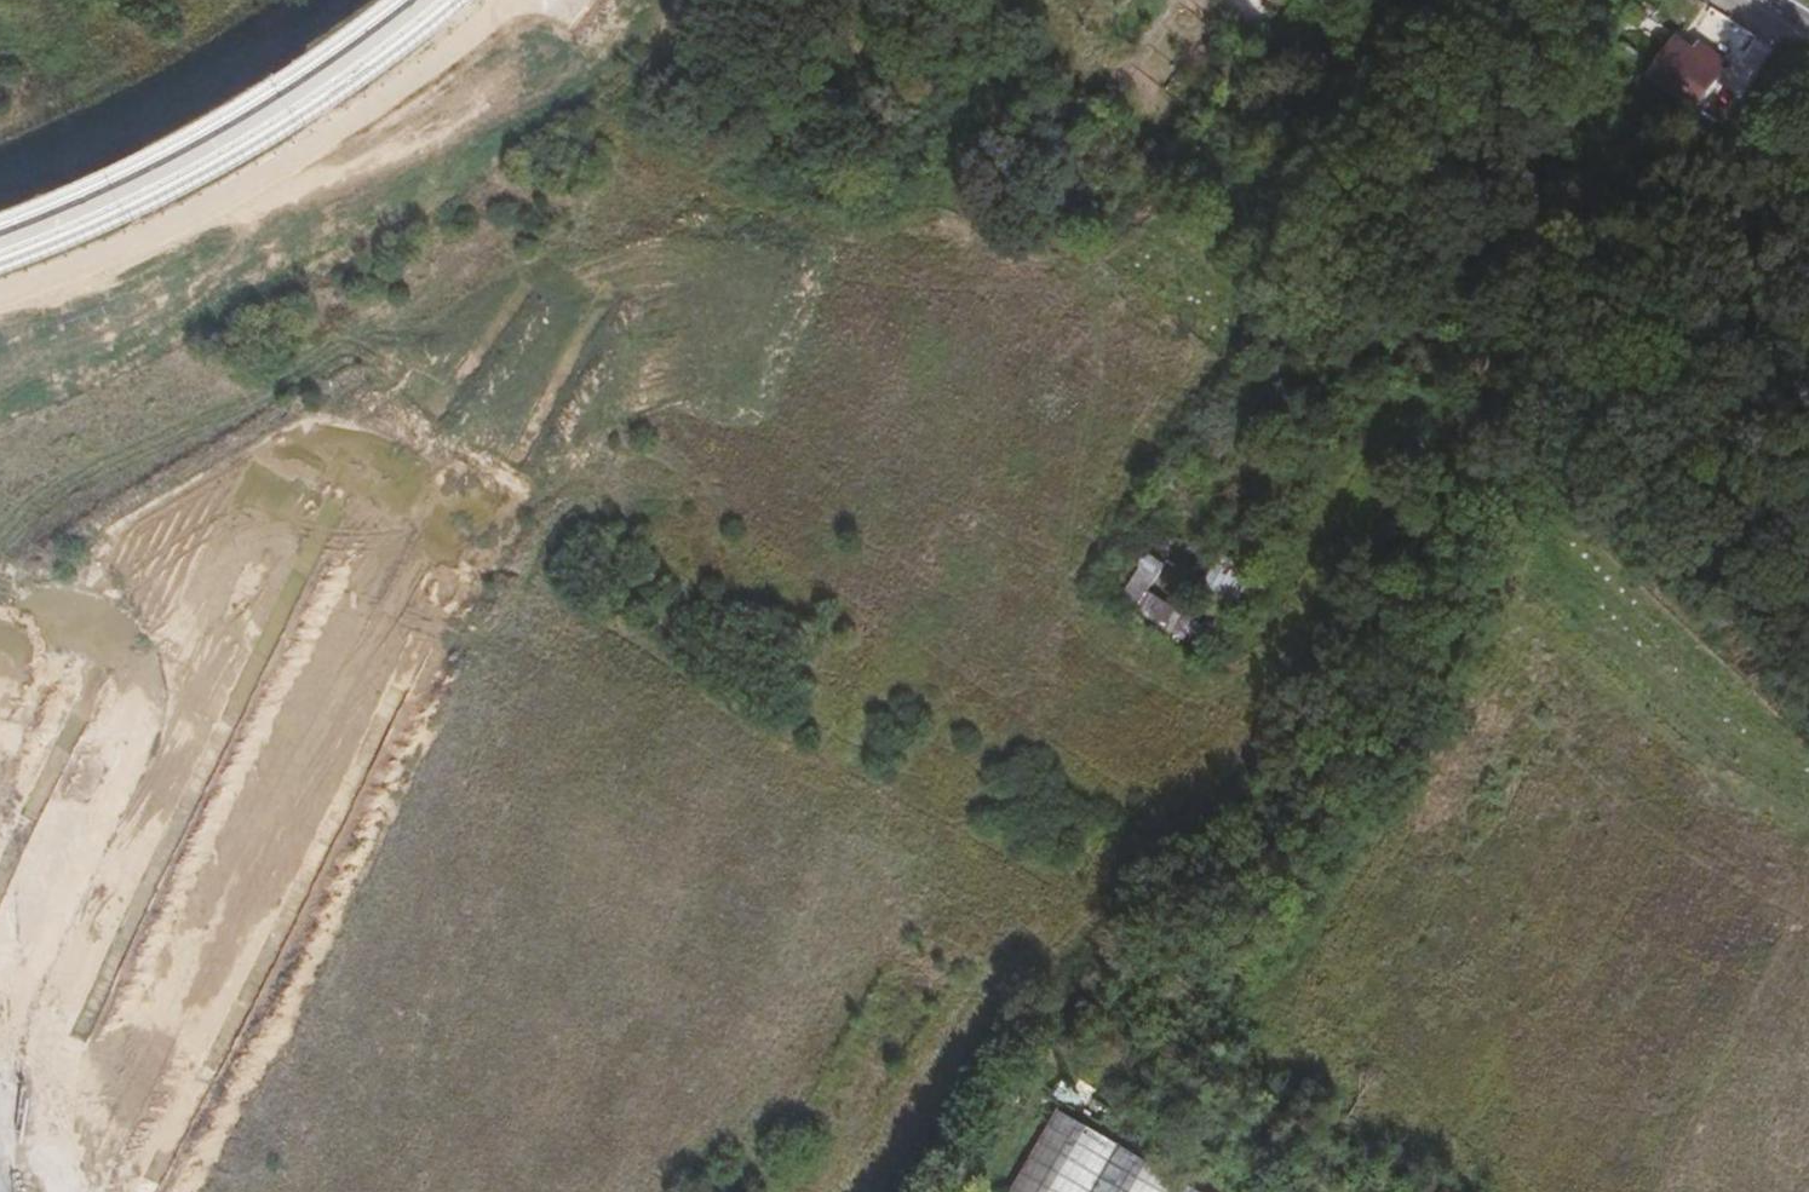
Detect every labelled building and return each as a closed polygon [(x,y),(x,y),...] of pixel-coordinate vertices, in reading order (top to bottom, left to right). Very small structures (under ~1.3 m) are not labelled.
[(1664,38),(1637,76),(1681,108),(1709,70),(1684,52),(1664,38)] [(1688,46),(1684,52),(1709,70),(1713,63),(1701,55),(1688,46)] [(1243,573),(1214,556),(1195,588),(1224,605),(1243,573)] [(1154,567),(1137,557),(1115,597),(1131,606),(1126,613),(1175,640),(1187,618),(1140,592),(1154,567)] [(1069,1091),(1060,1103),(1078,1102),(1069,1091)] [(1098,1110),(1081,1100),(1073,1113),(1090,1123),(1098,1110)] [(1050,1111),(1002,1191),(1190,1191),(1050,1111)]
